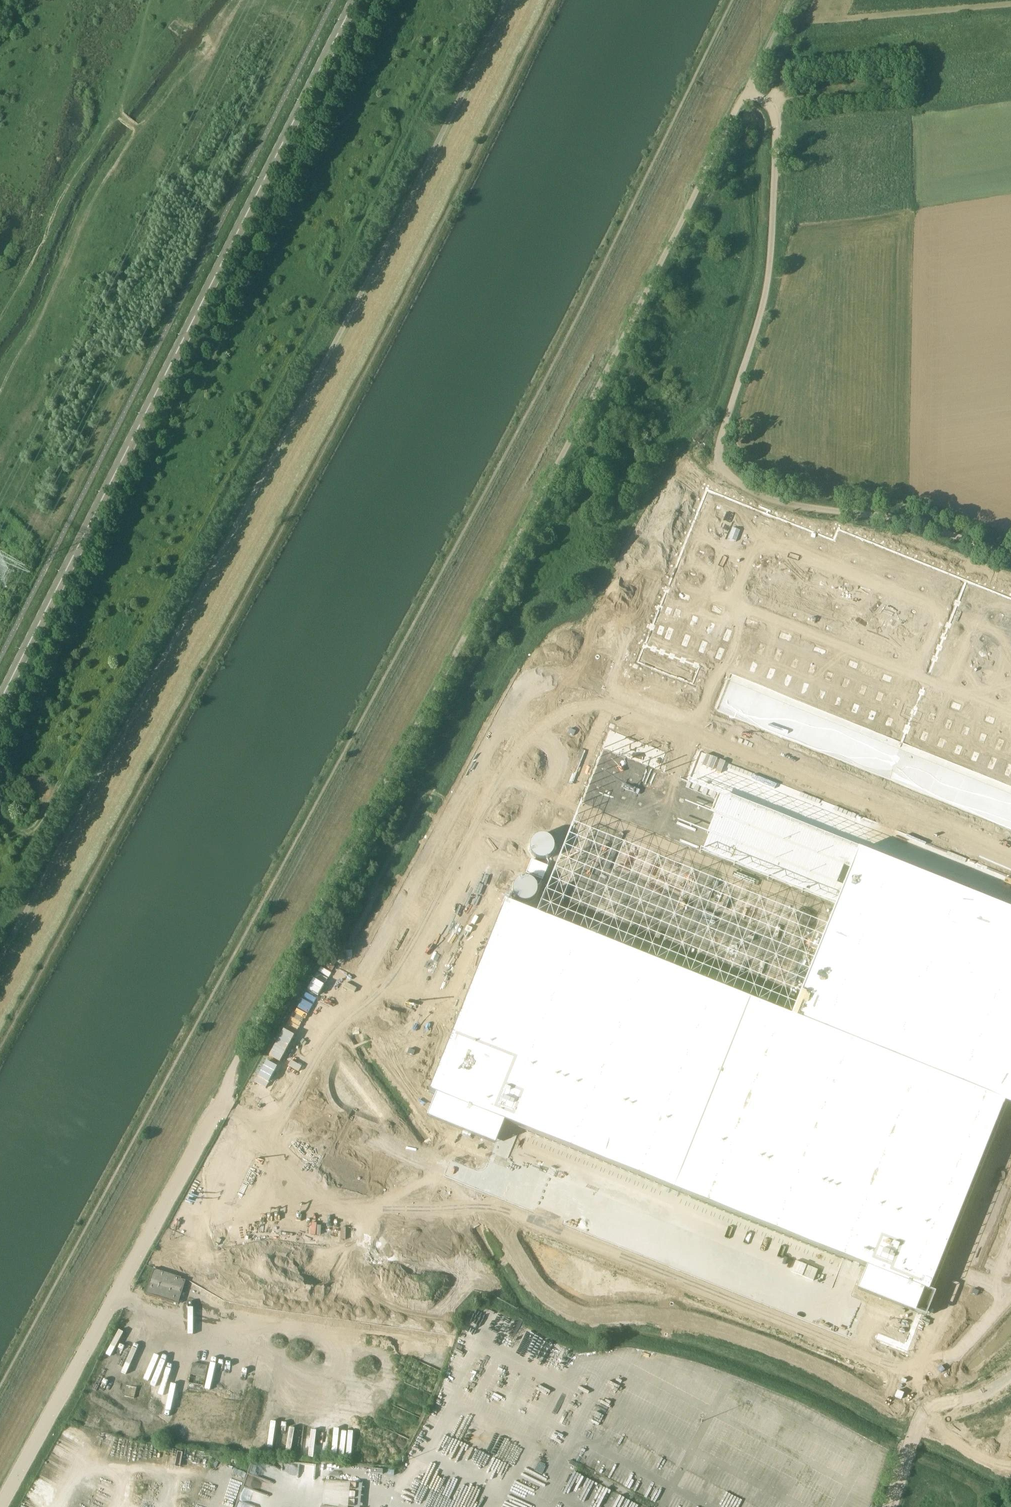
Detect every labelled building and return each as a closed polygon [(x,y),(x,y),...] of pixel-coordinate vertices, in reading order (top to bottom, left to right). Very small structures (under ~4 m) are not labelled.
[(968,578),(839,526),(834,538),(766,497),(707,487),(645,642),(638,640),(629,664),(698,692),(707,669),(901,746),(968,578)] [(677,495),(670,509),(665,507),(661,514),(688,527),(699,506),(677,495)] [(968,578),(901,746),(1010,790),(1010,595),(968,578)] [(604,748),(538,912),(751,998),(793,1014),(860,847),(667,770),(676,748),(607,721),(598,745),(604,748)] [(793,1014),(1005,1099),(1010,1102),(1010,907),(860,847),(793,1014)] [(548,867),(532,860),(526,874),(543,880),(548,867)] [(499,1148),(510,1121),(676,1187),(751,998),(538,912),(507,900),(431,1089),(441,1093),(430,1120),(499,1148)] [(793,1014),(751,998),(676,1187),(870,1264),(860,1288),(928,1315),(938,1289),(931,1286),(1005,1099),(793,1014)] [(181,1279),(181,1278),(154,1269),(146,1294),(178,1304),(186,1281),(181,1279)] [(563,1373),(574,1353),(517,1322),(509,1336),(523,1343),(520,1349),(563,1373)] [(882,1327),(878,1336),(906,1348),(910,1338),(882,1327)] [(193,1363),(191,1374),(206,1376),(208,1366),(193,1363)] [(897,1390),(895,1397),(901,1399),(904,1393),(897,1390)]
